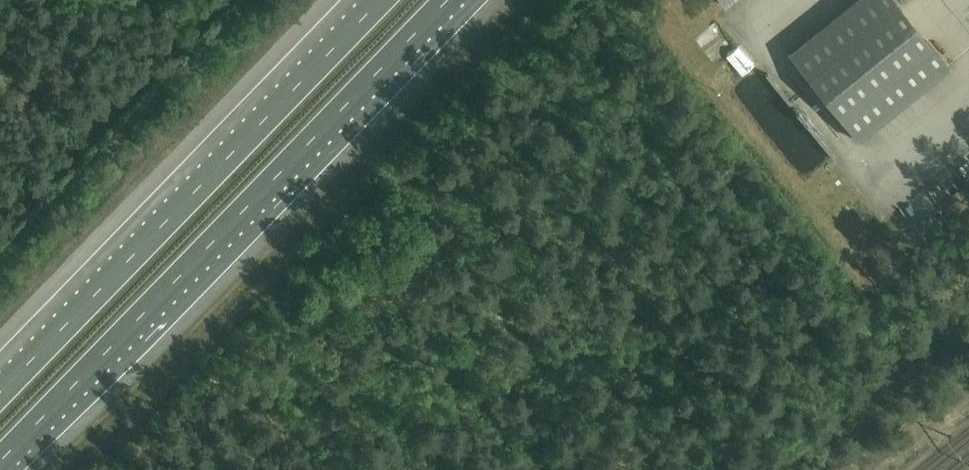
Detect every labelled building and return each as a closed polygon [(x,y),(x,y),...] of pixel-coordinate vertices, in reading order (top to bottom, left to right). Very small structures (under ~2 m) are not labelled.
[(784,49),(854,142),(951,70),(898,0),(850,0),(784,49)] [(706,57),(707,57),(715,67),(728,56),(710,34),(696,46),(706,57)] [(732,65),(744,79),(753,70),(741,57),(732,65)]
